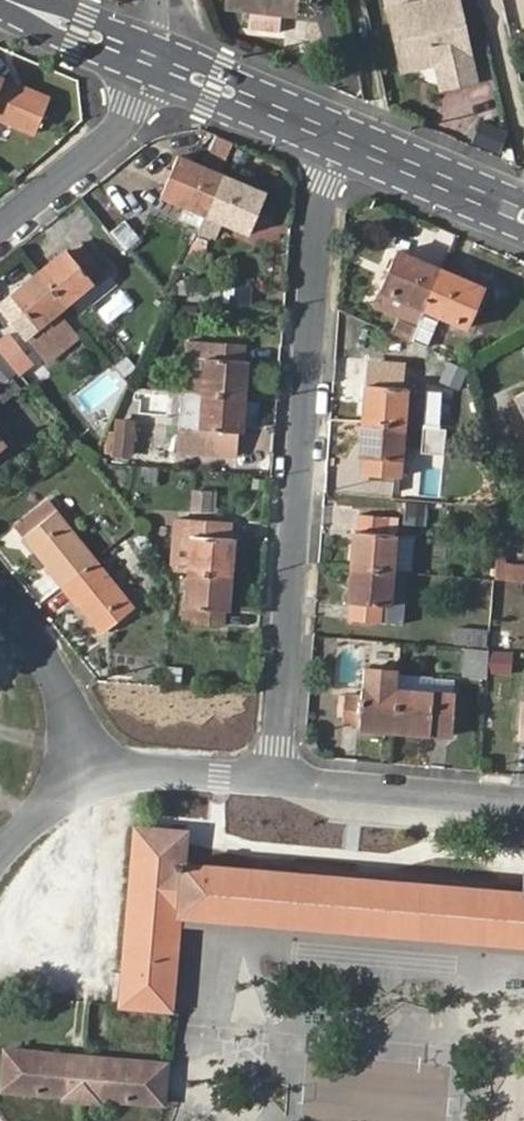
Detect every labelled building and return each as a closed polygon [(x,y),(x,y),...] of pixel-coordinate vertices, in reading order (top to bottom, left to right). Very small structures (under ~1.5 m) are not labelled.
[(230,11),(287,18),(290,0),(231,0),(230,11)] [(287,18),(298,19),(300,0),(290,0),(287,18)] [(393,9),(405,73),(423,70),(427,63),(434,61),(439,66),(445,89),(479,81),(460,0),(434,0),(393,9)] [(34,132),(47,98),(0,80),(0,118),(34,132)] [(502,150),(506,127),(478,123),(474,146),(502,150)] [(205,213),(222,176),(177,156),(160,194),(205,213)] [(265,195),(222,176),(205,213),(198,230),(212,236),(219,220),(248,233),(265,195)] [(108,235),(127,250),(139,234),(120,219),(108,235)] [(68,250),(39,271),(65,303),(93,282),(87,273),(100,264),(83,241),(69,252),(68,250)] [(424,306),(440,270),(395,250),(379,288),(381,288),(424,306)] [(484,289),(440,270),(424,306),(427,308),(412,340),(427,347),(441,314),(468,327),(484,289)] [(65,303),(39,271),(13,291),(17,295),(14,296),(0,307),(17,328),(28,318),(34,325),(22,335),(33,350),(37,353),(70,327),(57,309),(65,303)] [(188,297),(188,300),(219,303),(219,284),(179,281),(178,296),(188,297)] [(424,306),(381,288),(374,306),(416,323),(424,306)] [(28,318),(17,328),(22,335),(34,325),(28,318)] [(203,393),(244,396),(247,361),(243,360),(244,343),(187,338),(186,356),(206,357),(203,393)] [(364,386),(362,423),(403,425),(425,427),(427,390),(398,388),(399,371),(370,369),(368,386),(364,386)] [(242,432),(244,396),(203,393),(183,391),(180,430),(201,431),(200,447),(237,450),(238,432),(242,432)] [(515,396),(523,414),(523,391),(515,396)] [(135,422),(116,419),(113,455),(131,457),(135,422)] [(403,425),(362,423),(360,458),(363,458),(361,475),(399,479),(400,461),(401,446),(424,447),(425,427),(403,425)] [(214,511),(216,489),(192,487),(190,509),(214,511)] [(48,571),(60,585),(94,559),(56,510),(48,500),(16,526),(51,570),(48,571)] [(354,532),(352,567),(393,571),(407,572),(412,572),(414,539),(395,537),(395,535),(386,534),(387,518),(359,515),(358,532),(354,532)] [(190,571),(230,574),(233,539),(231,538),(232,522),(204,519),(203,536),(192,535),(190,571)] [(94,559),(60,585),(72,601),(75,599),(101,633),(133,607),(94,559)] [(493,579),(523,581),(523,568),(494,566),(493,579)] [(393,571),(352,567),(350,604),(353,604),(352,621),(379,623),(380,606),(390,607),(393,571)] [(44,574),(55,589),(60,585),(48,571),(44,574)] [(228,610),(230,574),(190,571),(187,607),(186,624),(223,627),(225,610),(228,610)] [(407,572),(393,571),(390,607),(380,606),(379,623),(403,625),(407,572)] [(453,643),(485,646),(487,629),(454,626),(453,643)] [(490,648),(488,672),(511,674),(513,650),(490,648)] [(486,677),(488,650),(467,649),(464,676),(486,677)] [(398,691),(399,675),(363,672),(363,688),(398,691)] [(432,678),(399,675),(398,691),(430,693),(432,678)] [(394,731),(398,691),(363,688),(361,688),(361,695),(345,693),(343,725),(358,725),(358,729),(394,731)] [(430,693),(398,691),(394,731),(450,736),(455,695),(430,693)] [(184,864),(187,832),(136,828),(121,1005),(172,1010),(180,917),(523,944),(523,892),(184,864)] [(6,1049),(2,1089),(56,1094),(56,1097),(109,1102),(109,1098),(164,1102),(167,1063),(6,1049)]
